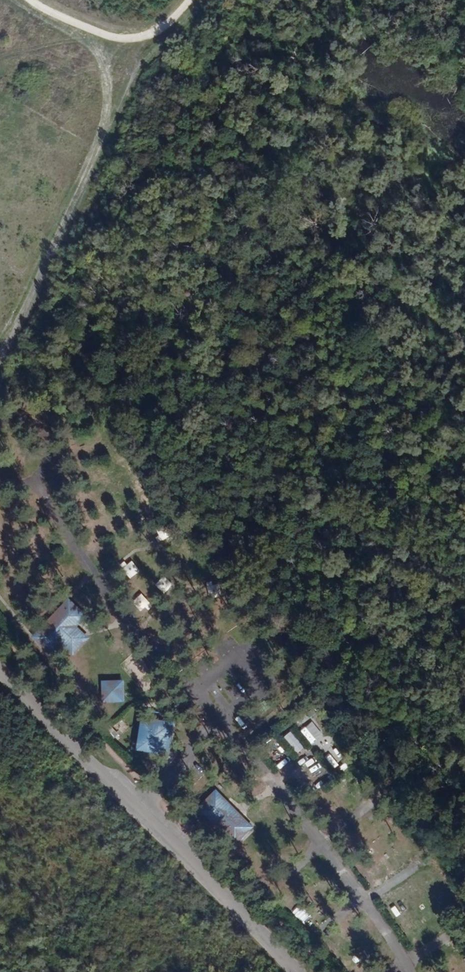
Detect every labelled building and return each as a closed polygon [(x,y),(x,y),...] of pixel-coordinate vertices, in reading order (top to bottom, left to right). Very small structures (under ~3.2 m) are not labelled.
[(129,578),(139,571),(131,560),(122,567),(129,578)] [(155,586),(165,593),(172,584),(162,576),(155,586)] [(220,595),(219,583),(208,584),(209,596),(220,595)] [(142,608),(149,603),(142,593),(135,598),(142,608)] [(68,599),(32,637),(50,653),(57,645),(71,658),(89,639),(75,626),(85,615),(68,599)] [(101,681),(102,703),(124,701),(123,680),(101,681)] [(140,718),(134,750),(168,756),(174,723),(140,718)] [(312,721),(300,729),(308,742),(321,734),(312,721)] [(330,739),(321,746),(325,752),(335,745),(330,739)] [(330,754),(325,758),(333,769),(338,765),(330,754)] [(335,803),(342,798),(336,789),(328,795),(335,803)] [(196,812),(235,850),(255,828),(216,791),(196,812)] [(405,933),(413,945),(419,941),(410,929),(405,933)] [(337,940),(328,947),(335,956),(344,949),(337,940)] [(343,965),(356,950),(352,947),(339,962),(343,965)]
